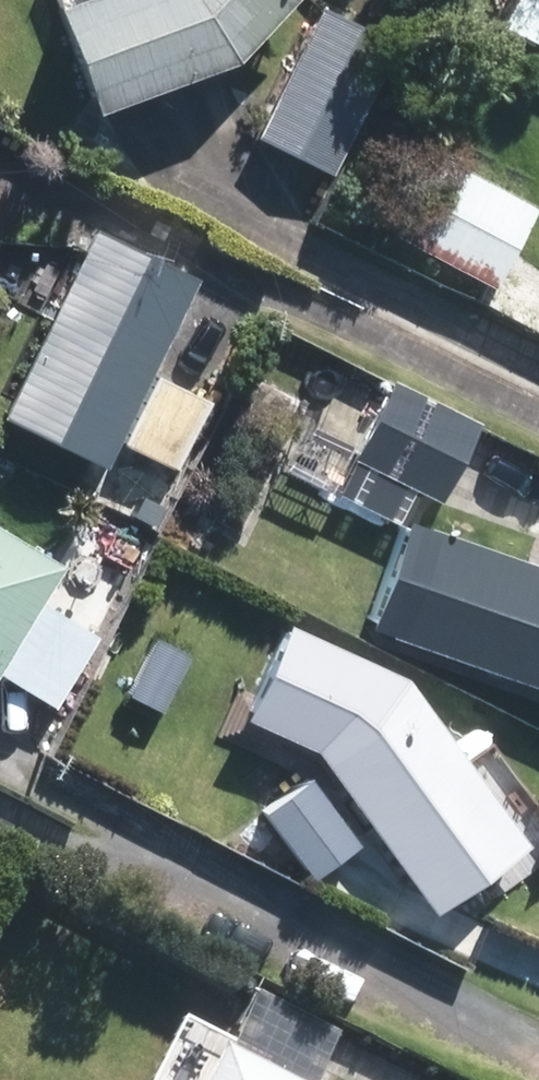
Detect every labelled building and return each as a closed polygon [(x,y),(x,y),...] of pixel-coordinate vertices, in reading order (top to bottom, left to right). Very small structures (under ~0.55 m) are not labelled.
[(228,42),(266,0),(70,0),(100,86),(228,42)] [(325,13),(266,127),(328,159),(387,45),(325,13)] [(499,267),(532,203),(443,157),(410,220),(499,267)] [(186,275),(98,232),(15,401),(103,444),(186,275)] [(474,422),(393,382),(363,442),(444,482),(474,422)] [(438,529),(404,621),(538,671),(538,567),(438,529)] [(0,537),(0,634),(44,565),(0,537)] [(403,685),(328,741),(439,888),(513,833),(403,685)] [(301,781),(271,806),(315,860),(345,835),(301,781)] [(223,1051),(209,1079),(282,1079),(223,1051)]
